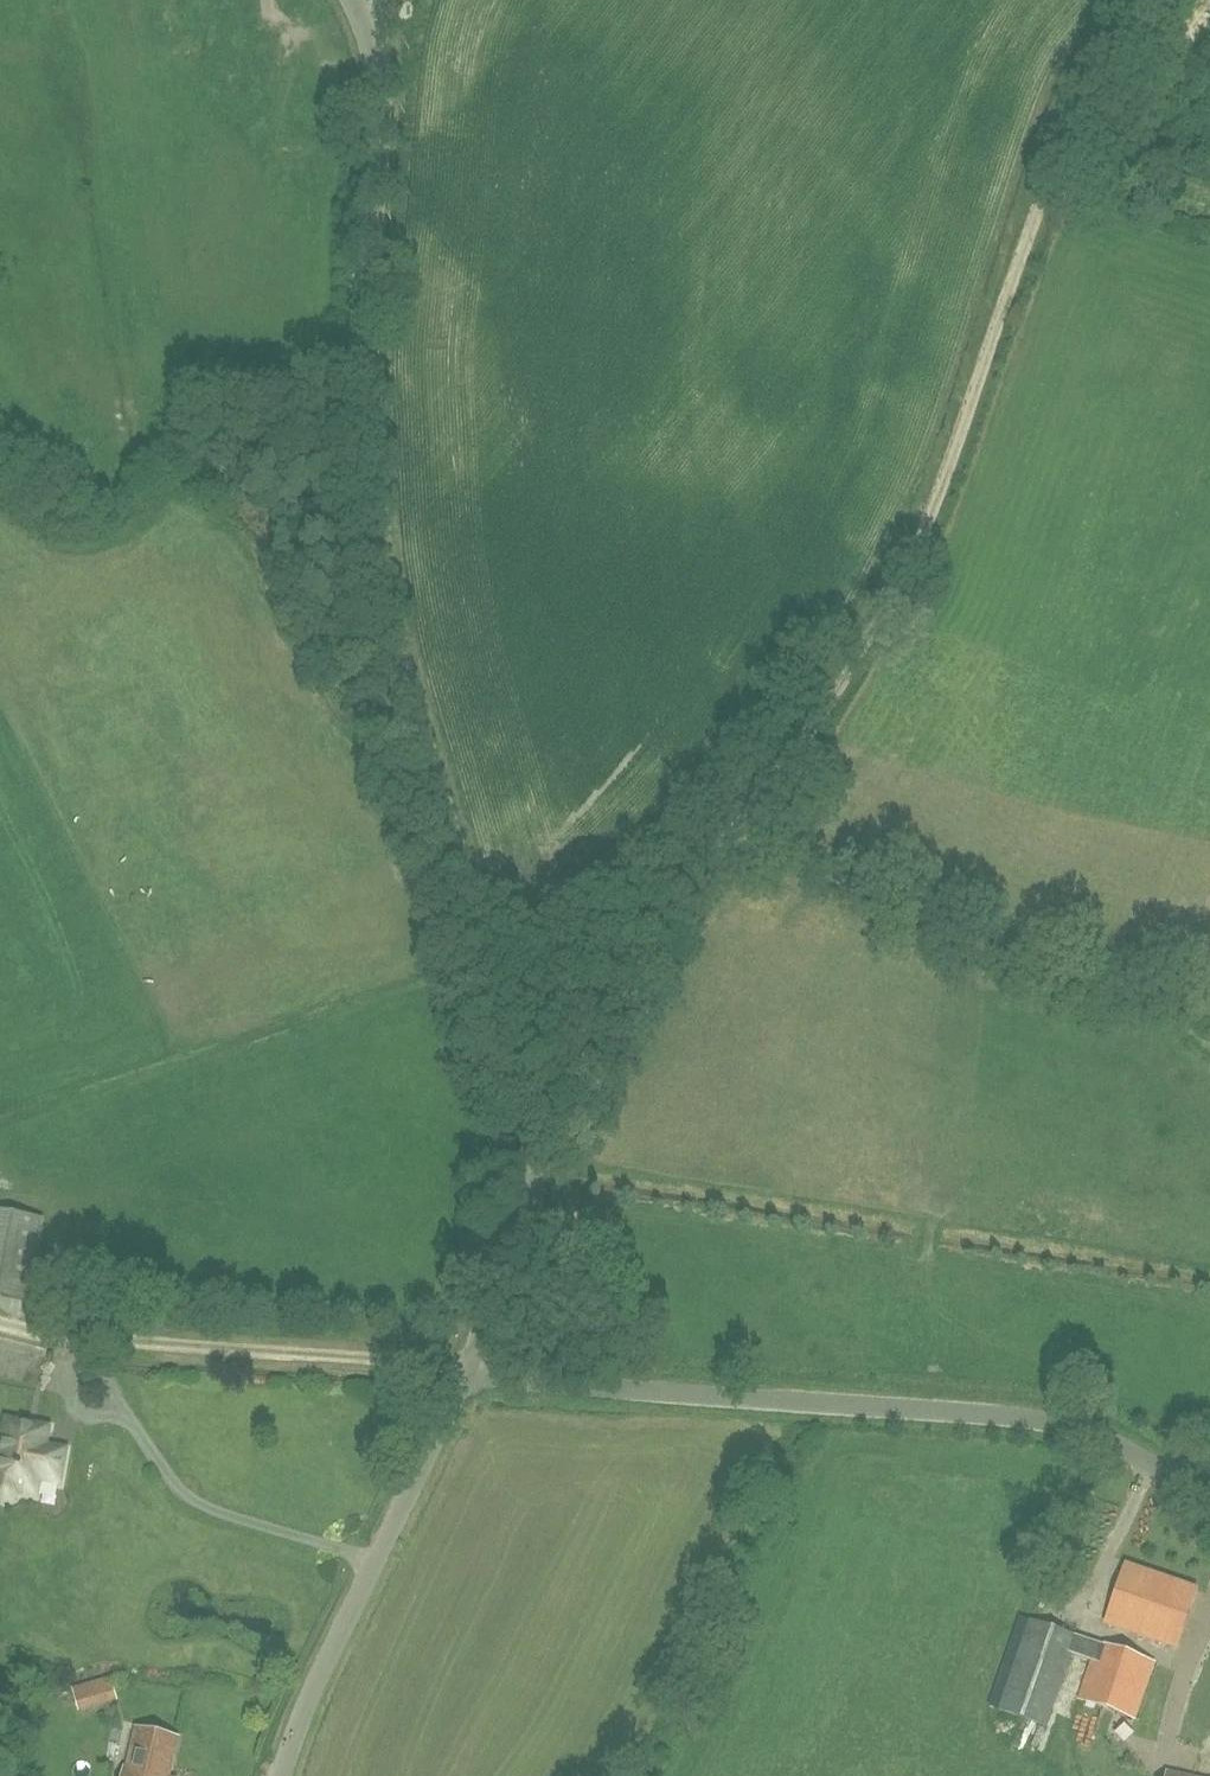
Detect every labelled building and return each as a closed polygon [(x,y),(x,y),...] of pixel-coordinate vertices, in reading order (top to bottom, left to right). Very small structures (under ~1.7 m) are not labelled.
[(26,1299),(41,1218),(0,1210),(0,1295),(26,1299)] [(64,1268),(42,1264),(37,1293),(59,1297),(64,1268)] [(17,1490),(35,1494),(38,1478),(58,1482),(64,1449),(44,1445),(48,1426),(6,1419),(0,1450),(0,1499),(1,1500),(3,1500),(5,1500),(7,1500),(9,1500),(11,1499),(13,1497),(14,1496),(15,1494),(16,1492),(17,1490)] [(1109,1624),(1177,1646),(1196,1588),(1128,1566),(1109,1624)] [(1079,1636),(1030,1618),(998,1710),(1047,1726),(1079,1636)] [(1134,1717),(1154,1663),(1079,1637),(1073,1654),(1093,1660),(1079,1698),(1134,1717)] [(174,1742),(134,1733),(125,1770),(124,1770),(123,1775),(166,1775),(174,1742)]
